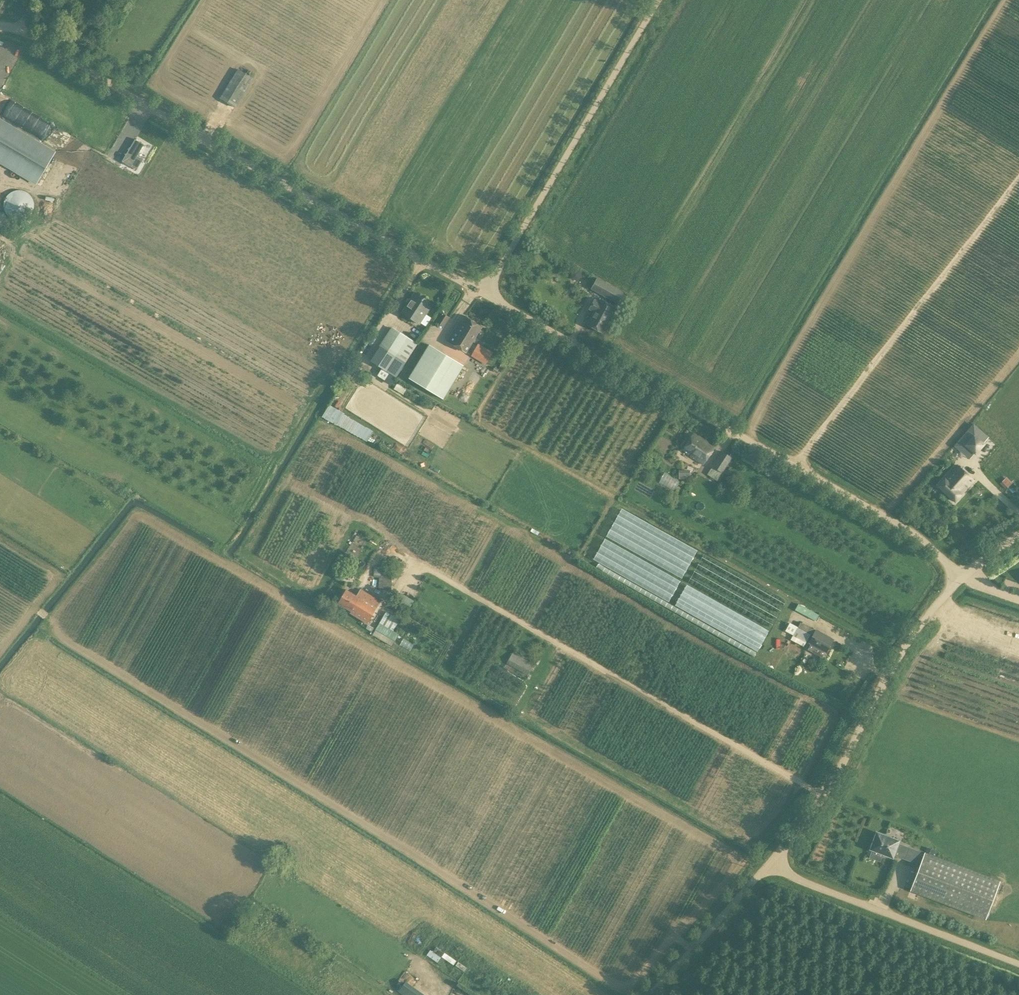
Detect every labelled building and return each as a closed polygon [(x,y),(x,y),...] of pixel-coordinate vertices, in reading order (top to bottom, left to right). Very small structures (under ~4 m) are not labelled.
[(238,69),(219,98),(235,108),(253,79),(238,69)] [(52,143),(60,128),(2,97),(0,100),(0,115),(52,143)] [(34,187),(55,153),(0,121),(0,167),(34,187)] [(122,161),(131,166),(137,170),(142,160),(137,156),(144,144),(135,139),(122,161)] [(23,220),(27,218),(31,214),(33,210),(34,205),(33,200),(31,196),(27,193),(23,191),(18,190),(14,191),(9,193),(6,196),(4,200),(3,205),(4,210),(6,214),(9,218),(14,220),(18,220),(23,220)] [(4,213),(0,212),(0,230),(3,230),(8,221),(4,213)] [(618,304),(625,293),(597,278),(590,290),(618,304)] [(432,304),(415,293),(414,294),(401,313),(408,317),(414,321),(419,324),(425,314),(426,314),(432,304)] [(590,309),(594,312),(587,325),(602,333),(616,308),(601,300),(599,303),(595,300),(590,309)] [(436,322),(444,327),(449,318),(441,314),(436,322)] [(447,341),(465,352),(481,327),(466,317),(457,331),(455,329),(447,341)] [(406,363),(414,350),(418,343),(417,343),(391,327),(370,361),(396,377),(406,363)] [(442,399),(444,395),(454,380),(463,365),(430,344),(409,377),(442,399)] [(491,353),(478,345),(472,355),(485,364),(491,353)] [(323,419),(370,439),(375,426),(328,407),(323,419)] [(969,442),(977,449),(988,436),(973,423),(954,445),(962,451),(969,442)] [(693,433),(681,451),(703,465),(715,447),(693,433)] [(984,465),(993,454),(981,445),(972,456),(984,465)] [(712,466),(707,474),(716,481),(721,473),(722,473),(732,458),(722,451),(712,466)] [(974,480),(956,465),(937,486),(954,501),(974,480)] [(659,482),(675,491),(680,480),(665,472),(659,482)] [(1008,476),(1001,483),(1008,489),(1014,482),(1008,476)] [(346,555),(356,560),(366,539),(356,535),(346,555)] [(373,577),(379,577),(379,579),(379,584),(378,588),(392,589),(394,568),(382,567),(374,567),(373,577)] [(346,590),(338,603),(351,611),(350,613),(367,624),(381,601),(360,589),(356,596),(346,590)] [(397,600),(411,608),(416,599),(401,592),(397,600)] [(818,620),(821,614),(799,604),(796,610),(818,620)] [(375,630),(372,635),(392,646),(399,634),(393,631),(400,620),(386,612),(379,623),(375,630)] [(810,634),(797,627),(791,640),(803,647),(806,642),(806,643),(810,634)] [(826,652),(833,640),(815,630),(808,642),(826,652)] [(534,664),(512,652),(506,664),(527,676),(534,664)] [(870,849),(892,857),(898,840),(876,832),(870,849)] [(921,852),(909,847),(905,860),(917,864),(921,852)] [(999,881),(924,852),(909,890),(985,919),(999,881)] [(442,964),(446,958),(455,964),(458,960),(436,944),(429,955),(442,964)] [(428,994),(408,980),(400,990),(407,994),(428,994)]
